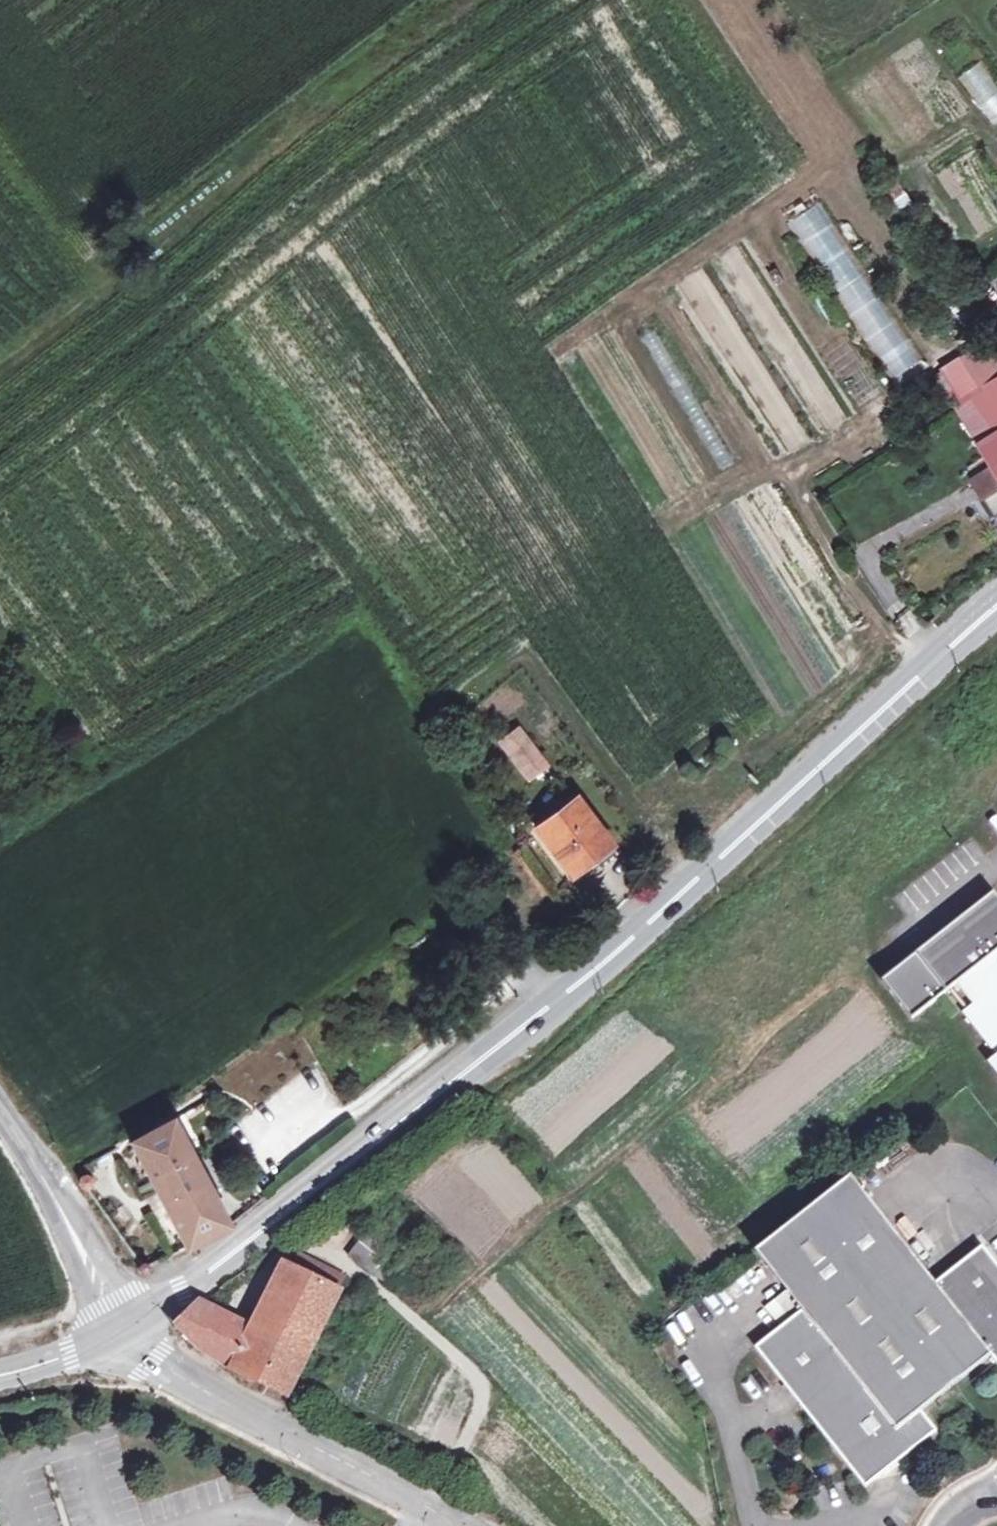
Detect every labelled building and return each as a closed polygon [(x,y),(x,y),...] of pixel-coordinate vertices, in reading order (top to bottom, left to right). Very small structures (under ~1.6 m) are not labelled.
[(996,106),(996,86),(980,59),(957,74),(983,115),(996,106)] [(815,203),(787,222),(892,380),(920,362),(815,203)] [(980,445),(996,472),(996,434),(980,445)] [(983,496),(996,488),(996,472),(994,467),(973,480),(983,496)] [(996,513),(996,488),(983,496),(994,514),(996,513)] [(520,724),(497,741),(528,782),(550,766),(520,724)] [(608,844),(574,798),(535,829),(566,870),(587,854),(590,856),(608,844)] [(996,897),(885,985),(914,1022),(965,983),(980,1002),(964,1014),(996,1057),(996,898),(996,897)] [(227,1225),(170,1119),(129,1142),(184,1249),(226,1226),(227,1225)] [(922,1410),(991,1356),(996,1362),(996,1263),(983,1246),(936,1282),(852,1176),(757,1251),(802,1310),(756,1347),(867,1486),(937,1430),(922,1410)] [(87,1191),(94,1201),(102,1196),(95,1184),(91,1180),(88,1177),(85,1177),(82,1178),(79,1180),(78,1183),(78,1186),(83,1190),(84,1191),(87,1191)] [(369,1228),(347,1256),(383,1283),(406,1256),(369,1228)] [(252,1328),(230,1371),(284,1397),(343,1279),(297,1256),(294,1263),(287,1259),(252,1328)] [(148,1267),(138,1265),(137,1265),(136,1267),(135,1269),(135,1272),(136,1274),(137,1275),(139,1276),(141,1276),(142,1276),(144,1275),(146,1274),(147,1272),(147,1270),(147,1269),(148,1267)] [(230,1371),(252,1328),(200,1304),(187,1317),(177,1326),(199,1351),(203,1355),(207,1357),(230,1371)]
